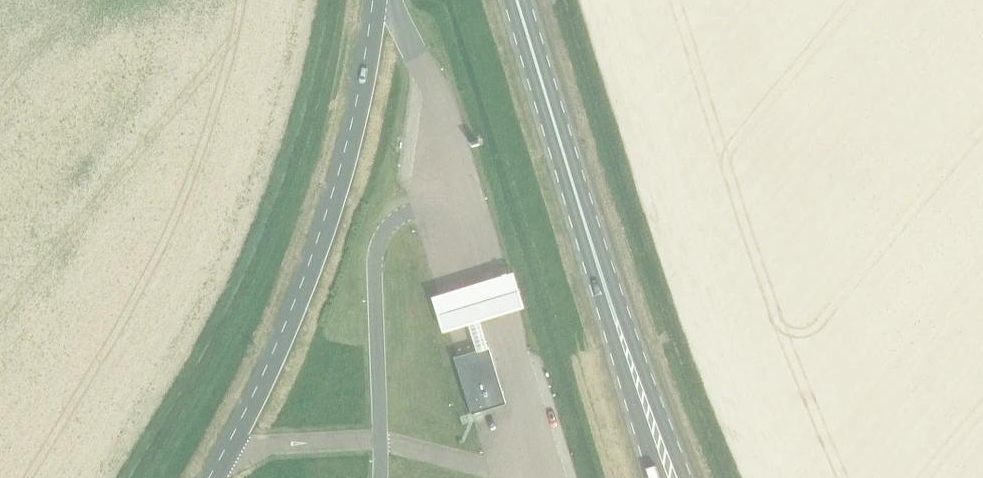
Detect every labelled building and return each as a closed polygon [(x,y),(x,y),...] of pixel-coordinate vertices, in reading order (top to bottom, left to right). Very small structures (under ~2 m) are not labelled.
[(525,309),(514,273),(431,300),(442,336),(469,327),(478,354),(488,351),(486,346),(488,346),(481,323),(525,309)] [(455,356),(453,356),(471,413),(505,402),(488,346),(486,346),(488,351),(456,361),(455,356)]
